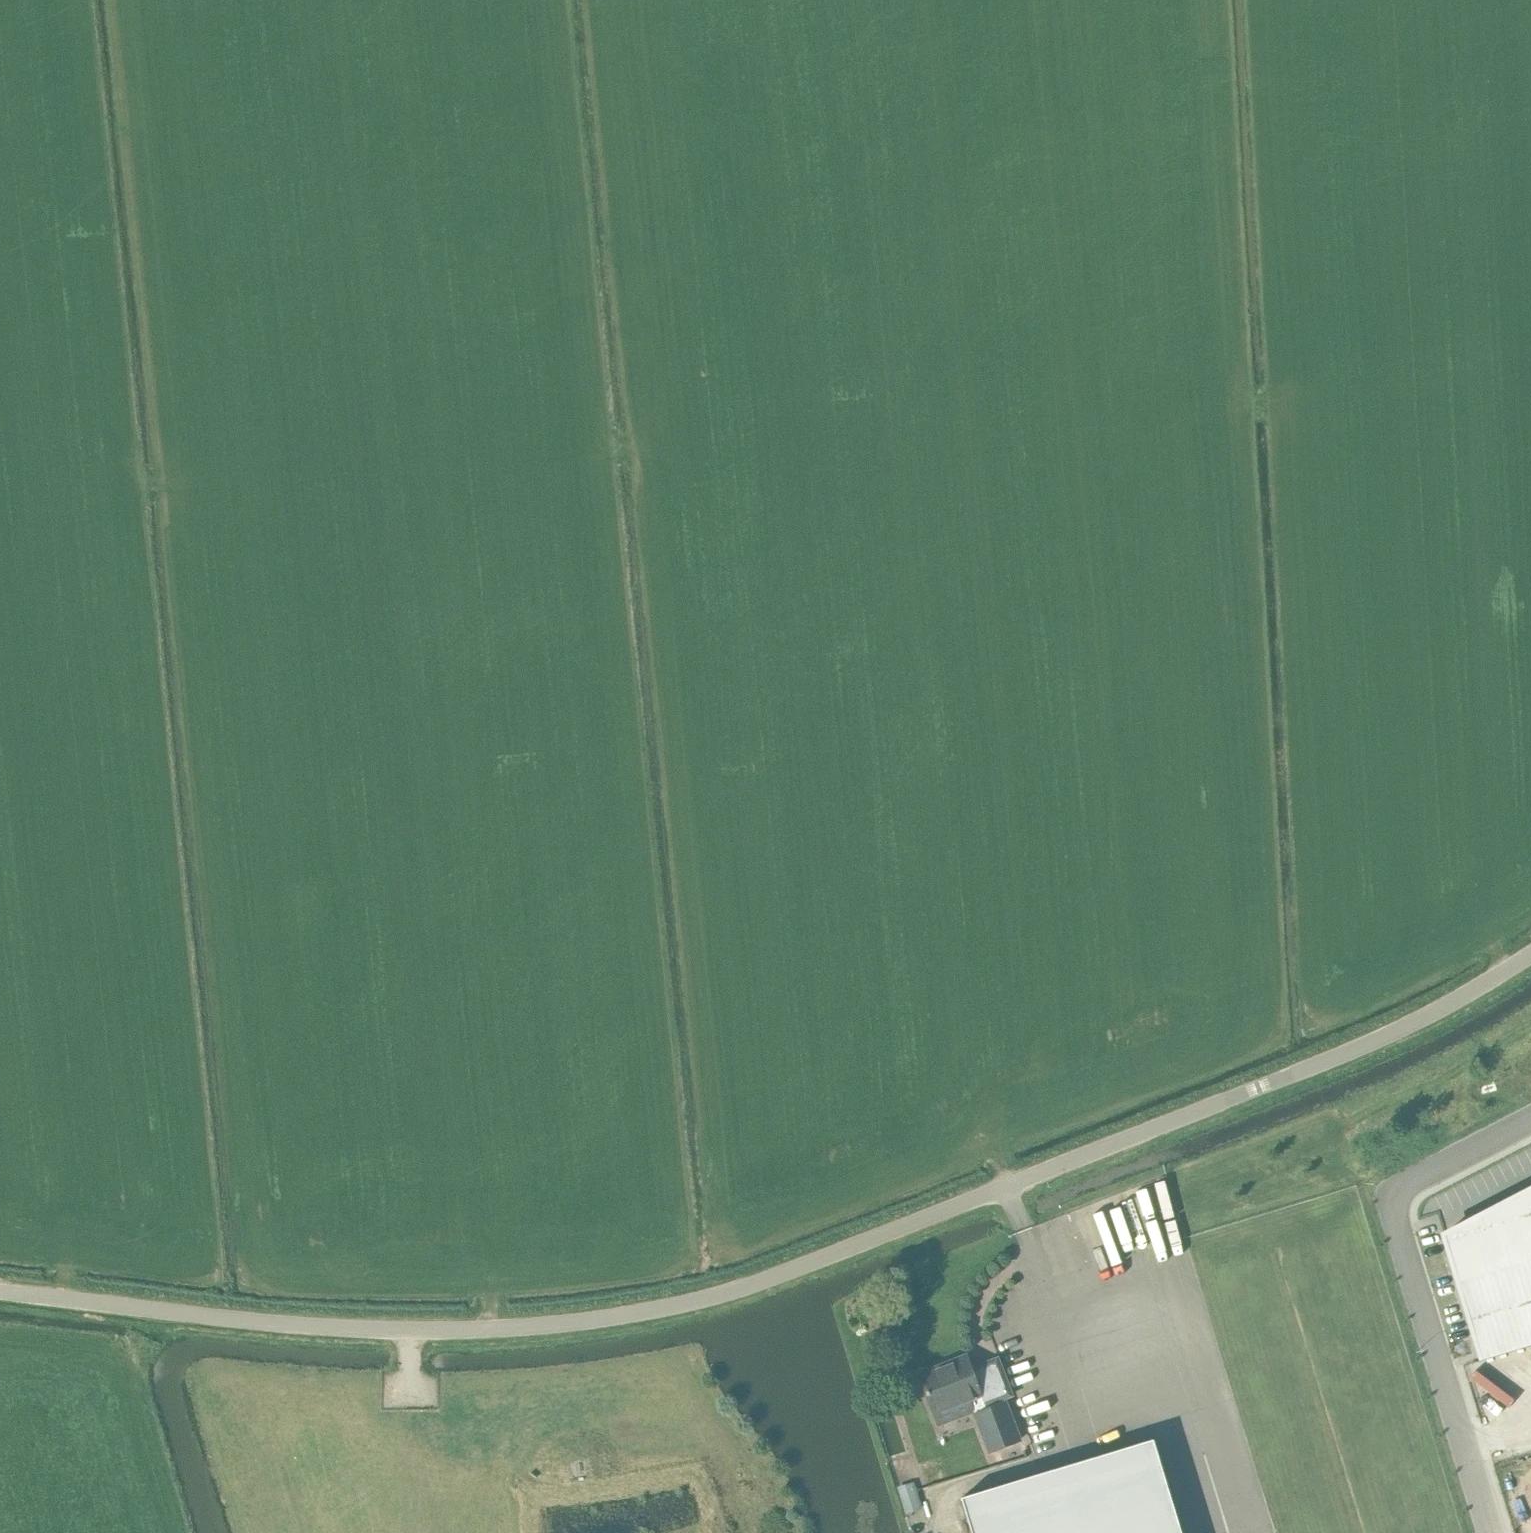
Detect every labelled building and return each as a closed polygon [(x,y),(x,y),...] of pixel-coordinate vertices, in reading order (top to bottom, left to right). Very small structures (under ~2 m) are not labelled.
[(1480,1216),(1480,1215),(1444,1234),(1456,1273),(1482,1357),(1478,1358),(1479,1360),(1530,1344),(1530,1189),(1480,1216)] [(920,1376),(934,1411),(939,1426),(973,1413),(989,1453),(1023,1440),(1007,1400),(986,1408),(966,1355),(948,1361),(949,1365),(920,1376)] [(1154,1439),(962,1497),(973,1532),(1182,1532),(1154,1439)] [(913,1482),(897,1487),(905,1513),(922,1508),(913,1482)]
